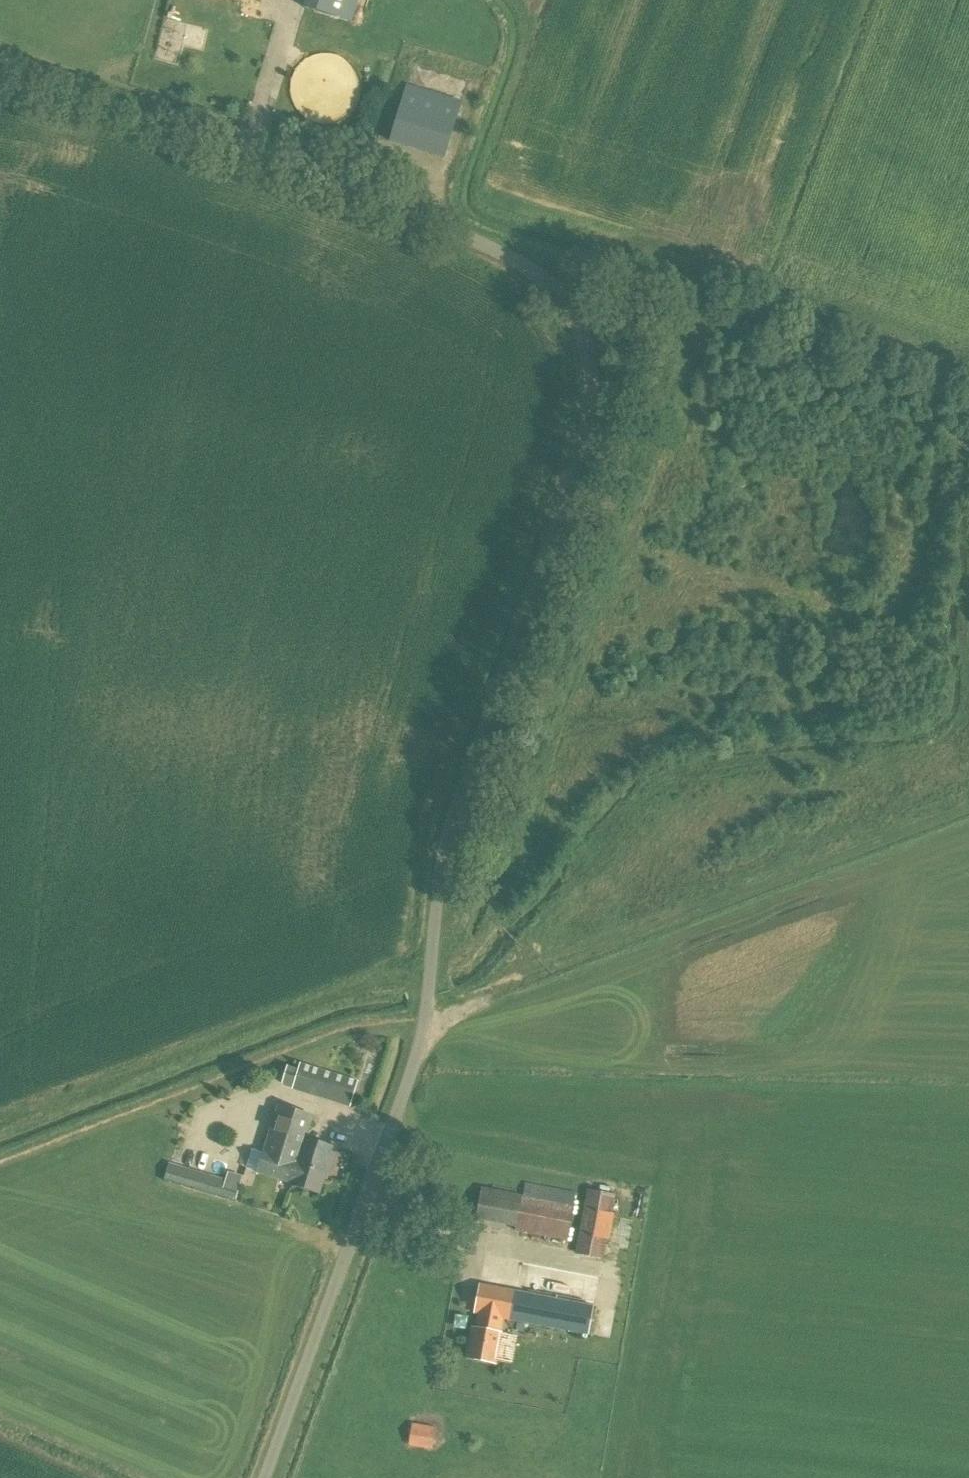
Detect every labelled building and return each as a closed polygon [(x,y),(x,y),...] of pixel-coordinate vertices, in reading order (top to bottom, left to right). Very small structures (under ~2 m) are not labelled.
[(358,0),(305,0),(303,6),(352,21),(358,0)] [(356,33),(300,17),(288,57),(344,74),(356,33)] [(445,158),(462,101),(406,84),(389,141),(445,158)] [(360,1081),(303,1064),(301,1070),(290,1067),(285,1084),(353,1104),(360,1081)] [(330,1173),(338,1148),(306,1137),(313,1115),(279,1105),(258,1173),(319,1193),(326,1172),(330,1173)] [(169,1164),(164,1180),(236,1200),(244,1175),(228,1170),(225,1179),(169,1164)] [(567,1240),(577,1192),(526,1182),(523,1195),(482,1187),(475,1219),(516,1227),(515,1231),(567,1240)] [(604,1258),(615,1193),(587,1189),(576,1253),(604,1258)] [(588,1335),(593,1305),(480,1282),(475,1313),(478,1314),(476,1328),(472,1327),(466,1358),(496,1363),(501,1333),(505,1319),(588,1335)] [(432,1449),(436,1426),(412,1423),(408,1445),(432,1449)]
